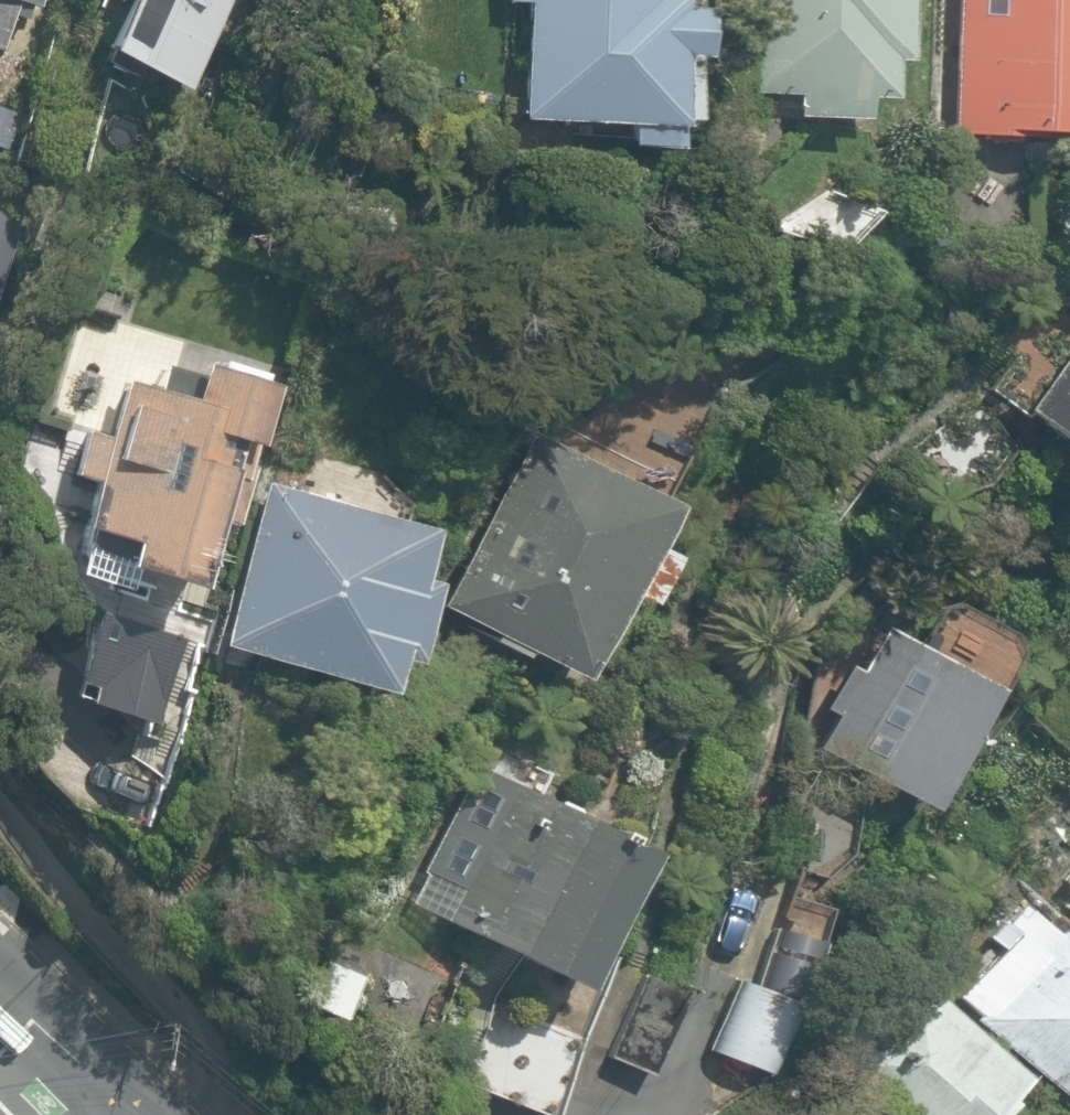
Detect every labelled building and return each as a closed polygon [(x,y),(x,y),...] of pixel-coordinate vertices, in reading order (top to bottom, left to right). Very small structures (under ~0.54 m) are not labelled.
[(11,0),(0,0),(0,38),(11,0)] [(93,49),(167,85),(209,0),(117,0),(93,49)] [(490,7),(511,9),(506,126),(616,133),(616,151),(667,156),(672,64),(694,66),(695,17),(676,12),(677,0),(490,0),(490,7)] [(745,91),(793,93),(791,119),(857,122),(858,98),(875,98),(880,58),(890,61),(893,0),(747,0),(745,91)] [(947,133),(1069,135),(1069,0),(951,0),(947,133)] [(29,191),(0,181),(0,277),(29,191)] [(53,471),(86,482),(72,522),(123,540),(112,569),(211,605),(295,373),(83,297),(40,417),(68,428),(53,471)] [(1006,405),(1069,455),(1069,322),(1006,405)] [(572,674),(701,430),(617,386),(578,459),(534,437),(445,607),(572,674)] [(417,526),(261,483),(215,648),(371,691),(417,526)] [(190,617),(92,587),(59,699),(157,728),(190,617)] [(902,806),(1010,641),(936,592),(906,639),(872,616),(794,735),(902,806)] [(21,666),(0,680),(0,783),(44,850),(112,806),(21,666)] [(639,853),(475,768),(404,905),(568,990),(639,853)] [(1069,918),(1069,856),(1039,891),(1069,918)] [(1039,891),(1020,874),(968,932),(987,949),(947,994),(1069,1104),(1069,918),(1039,891)] [(698,984),(637,955),(591,1051),(652,1080),(698,984)] [(918,985),(842,1067),(894,1114),(992,1114),(1023,1081),(918,985)]
